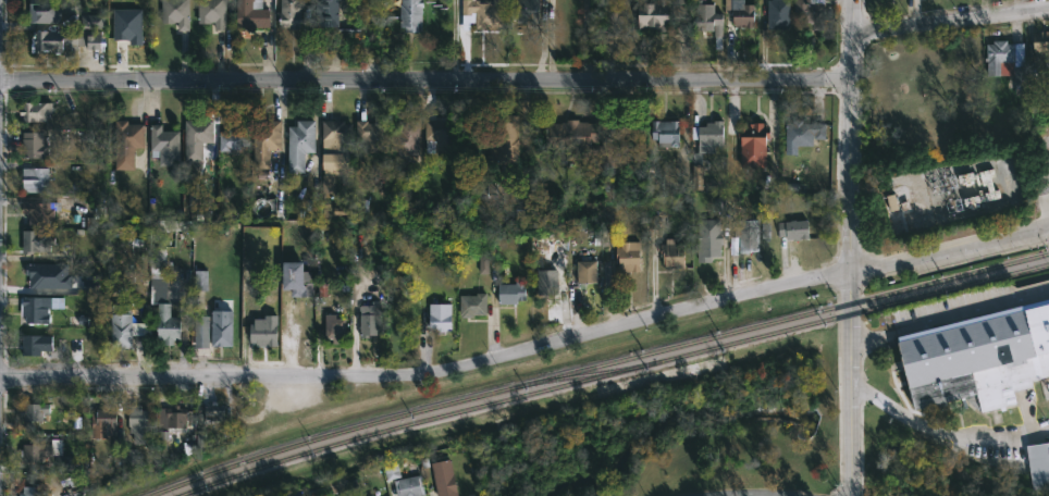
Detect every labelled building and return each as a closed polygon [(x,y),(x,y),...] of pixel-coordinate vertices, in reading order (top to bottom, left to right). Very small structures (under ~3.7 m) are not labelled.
[(29,23),(29,0),(61,0),(61,23),(29,23)] [(161,23),(161,0),(189,0),(188,9),(188,29),(177,29),(177,21),(174,21),(174,23),(161,23)] [(198,22),(198,0),(225,0),(225,10),(225,29),(214,29),(214,21),(211,21),(211,22),(198,22)] [(237,26),(237,0),(263,0),(262,8),(270,9),(270,27),(254,26),(254,32),(248,32),(248,26),(237,26)] [(282,27),(281,0),(305,0),(305,8),(301,8),(301,27),(282,27)] [(317,26),(317,0),(338,0),(338,26),(317,26)] [(400,27),(401,0),(424,0),(424,7),(422,7),(422,32),(405,32),(406,27),(400,27)] [(462,14),(462,0),(472,0),(491,0),(491,4),(493,4),(493,0),(505,0),(504,15),(503,15),(502,26),(486,26),(486,28),(476,28),(476,13),(462,14)] [(656,2),(656,0),(657,0),(688,0),(688,2),(687,2),(687,17),(674,17),(674,3),(670,3),(670,22),(668,22),(668,30),(640,28),(640,2),(656,2)] [(699,3),(699,0),(709,0),(709,3),(715,3),(715,12),(724,12),(721,49),(715,49),(715,30),(696,29),(696,3),(699,3)] [(769,28),(770,0),(791,0),(790,28),(769,28)] [(794,16),(795,0),(825,0),(824,29),(814,28),(814,21),(803,21),(803,16),(794,16)] [(532,23),(532,25),(511,24),(513,1),(544,1),(544,23),(532,23)] [(755,18),(755,27),(736,26),(736,23),(733,23),(733,8),(744,8),(744,3),(755,3),(755,18)] [(114,9),(141,10),(140,45),(128,45),(129,39),(113,39),(114,9)] [(95,14),(95,30),(100,30),(101,49),(87,49),(87,46),(77,46),(77,57),(62,57),(62,50),(40,51),(40,53),(33,53),(33,30),(82,30),(82,14),(95,14)] [(1036,32),(1048,31),(1048,57),(1036,57),(1036,32)] [(1009,40),(1009,42),(1025,42),(1027,90),(1015,90),(1015,74),(987,74),(987,44),(995,44),(995,39),(1009,40)] [(47,113),(47,121),(22,121),(23,114),(20,114),(20,108),(22,108),(23,101),(52,102),(52,113),(47,113)] [(519,114),(519,163),(517,163),(517,172),(501,172),(501,163),(495,163),(495,160),(489,159),(489,147),(495,147),(495,122),(508,122),(508,114),(519,114)] [(218,122),(217,132),(213,132),(213,142),(202,142),(202,160),(184,160),(185,119),(213,120),(213,122),(218,122)] [(579,119),(579,122),(598,123),(598,142),(592,142),(592,144),(548,144),(548,123),(561,123),(567,122),(567,119),(579,119)] [(128,120),(128,124),(144,124),(144,148),(135,147),(134,170),(114,170),(114,120),(128,120)] [(249,120),(249,149),(232,149),(232,153),(219,153),(218,137),(220,137),(220,131),(226,131),(226,124),(236,124),(236,120),(249,120)] [(260,169),(254,169),(254,124),(263,124),(263,120),(281,120),(281,150),(270,150),(270,169),(260,169)] [(305,173),(288,173),(288,126),(297,126),(297,120),(316,120),(314,151),(306,151),(305,153),(305,173)] [(345,121),(345,123),(353,123),(351,153),(345,153),(345,156),(343,156),(343,169),(332,169),(332,150),(323,150),(323,120),(345,121)] [(368,120),(368,122),(386,123),(385,152),(362,152),(362,138),(357,138),(357,120),(368,120)] [(408,165),(395,165),(394,134),(397,134),(397,120),(419,120),(419,154),(408,154),(408,165)] [(453,152),(425,152),(425,120),(453,120),(453,152)] [(724,120),(724,145),(715,145),(715,152),(700,152),(700,139),(692,139),(692,126),(707,126),(707,122),(714,122),(714,120),(724,120)] [(804,120),(804,122),(827,123),(826,139),(816,139),(816,135),(814,135),(814,146),(787,146),(787,123),(793,123),(793,120),(804,120)] [(680,122),(680,146),(672,146),(672,142),(659,142),(659,138),(653,138),(653,121),(680,121),(680,122)] [(765,122),(765,127),(772,127),(770,137),(767,137),(767,166),(758,166),(758,169),(741,166),(742,137),(739,137),(739,126),(746,126),(746,123),(765,122)] [(162,124),(162,131),(180,131),(180,160),(173,160),(173,165),(159,165),(159,157),(151,157),(151,124),(162,124)] [(44,132),(44,144),(48,144),(48,158),(23,158),(23,150),(22,150),(23,132),(44,132)] [(617,145),(618,168),(600,168),(600,151),(591,151),(591,146),(617,145)] [(350,183),(351,154),(322,154),(322,193),(334,193),(334,176),(343,176),(343,182),(350,183)] [(702,189),(702,165),(692,165),(692,189),(702,189)] [(48,193),(22,193),(22,168),(48,168),(48,193)] [(985,202),(1000,199),(998,190),(993,191),(990,178),(995,177),(993,169),(978,172),(985,202)] [(488,197),(496,196),(495,183),(487,183),(488,197)] [(885,195),(887,211),(897,210),(895,194),(885,195)] [(50,204),(51,204),(50,209),(54,209),(54,220),(50,220),(50,224),(28,224),(28,218),(26,218),(26,213),(22,213),(22,202),(50,202),(50,204)] [(516,208),(516,209),(527,209),(527,223),(495,223),(496,208),(516,208)] [(798,213),(799,221),(809,220),(810,238),(795,240),(795,238),(788,239),(788,236),(780,236),(779,222),(791,221),(791,220),(793,220),(792,214),(798,213)] [(721,218),(721,230),(724,230),(723,257),(713,257),(713,262),(698,262),(698,248),(700,248),(699,219),(721,218)] [(738,251),(731,251),(731,237),(735,237),(735,226),(740,226),(740,220),(758,219),(760,250),(738,251)] [(155,231),(175,230),(175,221),(155,221),(155,231)] [(32,228),(32,230),(50,231),(50,236),(53,236),(53,245),(50,245),(50,251),(30,250),(30,253),(22,253),(22,231),(29,231),(29,228),(32,228)] [(641,241),(640,271),(621,271),(620,259),(617,259),(617,247),(622,247),(622,240),(641,241)] [(684,244),(684,268),(666,268),(666,264),(663,264),(663,257),(661,257),(661,244),(684,244)] [(158,265),(158,277),(181,277),(180,305),(170,303),(169,318),(181,318),(180,340),(173,340),(173,346),(163,346),(163,340),(157,339),(158,305),(151,305),(152,284),(150,284),(151,249),(165,249),(164,265),(158,265)] [(478,273),(487,273),(488,257),(479,257),(478,273)] [(580,283),(578,283),(578,261),(597,260),(598,282),(580,283)] [(312,262),(312,296),(293,296),(294,289),(284,289),(284,261),(312,262)] [(25,264),(66,265),(66,274),(70,274),(70,287),(29,286),(29,275),(25,275),(25,264)] [(560,294),(539,295),(538,270),(559,269),(560,294)] [(193,291),(206,291),(207,271),(194,270),(193,291)] [(510,303),(498,303),(498,284),(516,284),(516,281),(527,281),(527,300),(518,300),(518,305),(510,303)] [(473,314),(473,318),(461,318),(461,315),(460,315),(460,295),(478,295),(478,293),(488,293),(486,314),(473,314)] [(25,321),(24,321),(24,317),(20,317),(20,296),(48,297),(63,297),(63,308),(48,308),(47,314),(49,314),(49,323),(25,323),(25,321)] [(894,336),(1048,297),(1048,375),(1029,381),(1031,386),(1011,392),(1014,405),(982,412),(977,395),(914,411),(894,336)] [(445,332),(445,335),(436,335),(436,332),(429,331),(430,303),(453,303),(452,332),(445,332)] [(131,305),(131,313),(132,313),(133,346),(111,346),(111,314),(108,314),(108,308),(112,308),(112,305),(131,305)] [(371,338),(360,338),(360,305),(379,305),(379,336),(371,336),(371,338)] [(233,346),(212,346),(212,310),(233,310),(233,346)] [(209,315),(209,347),(192,347),(193,314),(209,315)] [(277,314),(276,347),(256,345),(256,342),(250,342),(251,322),(255,322),(255,319),(259,319),(259,318),(266,319),(266,314),(277,314)] [(347,335),(346,344),(325,344),(325,314),(336,314),(335,318),(347,319),(347,335)] [(28,335),(52,335),(51,350),(46,350),(46,354),(40,354),(40,355),(22,355),(22,349),(18,348),(18,345),(22,345),(22,335),(28,335)] [(44,412),(44,421),(23,421),(23,416),(20,416),(20,408),(23,408),(23,404),(49,404),(49,412),(44,412)] [(223,422),(224,404),(204,404),(204,421),(223,422)] [(141,405),(141,409),(149,409),(149,424),(151,424),(151,444),(134,444),(134,433),(129,433),(128,413),(129,413),(129,405),(141,405)] [(180,405),(178,408),(187,408),(186,427),(158,427),(158,408),(174,408),(174,405),(180,405)] [(109,406),(109,409),(116,409),(116,435),(108,435),(108,438),(91,437),(91,412),(96,412),(96,409),(102,409),(102,406),(109,406)] [(120,456),(121,441),(112,441),(112,456),(120,456)] [(1024,446),(1048,442),(1048,488),(1031,491),(1024,446)] [(42,456),(42,462),(37,462),(37,464),(22,464),(22,457),(20,457),(20,449),(23,449),(23,444),(51,445),(51,456),(42,456)] [(136,463),(136,449),(126,449),(125,463),(136,463)] [(73,457),(58,456),(57,470),(73,471),(73,457)] [(449,459),(458,495),(438,495),(431,463),(449,459)] [(425,495),(422,495),(397,495),(393,480),(421,474),(425,495)] [(332,493),(346,489),(343,478),(329,481),(332,493)] [(47,486),(46,495),(18,495),(18,493),(23,493),(23,486),(47,486)]
